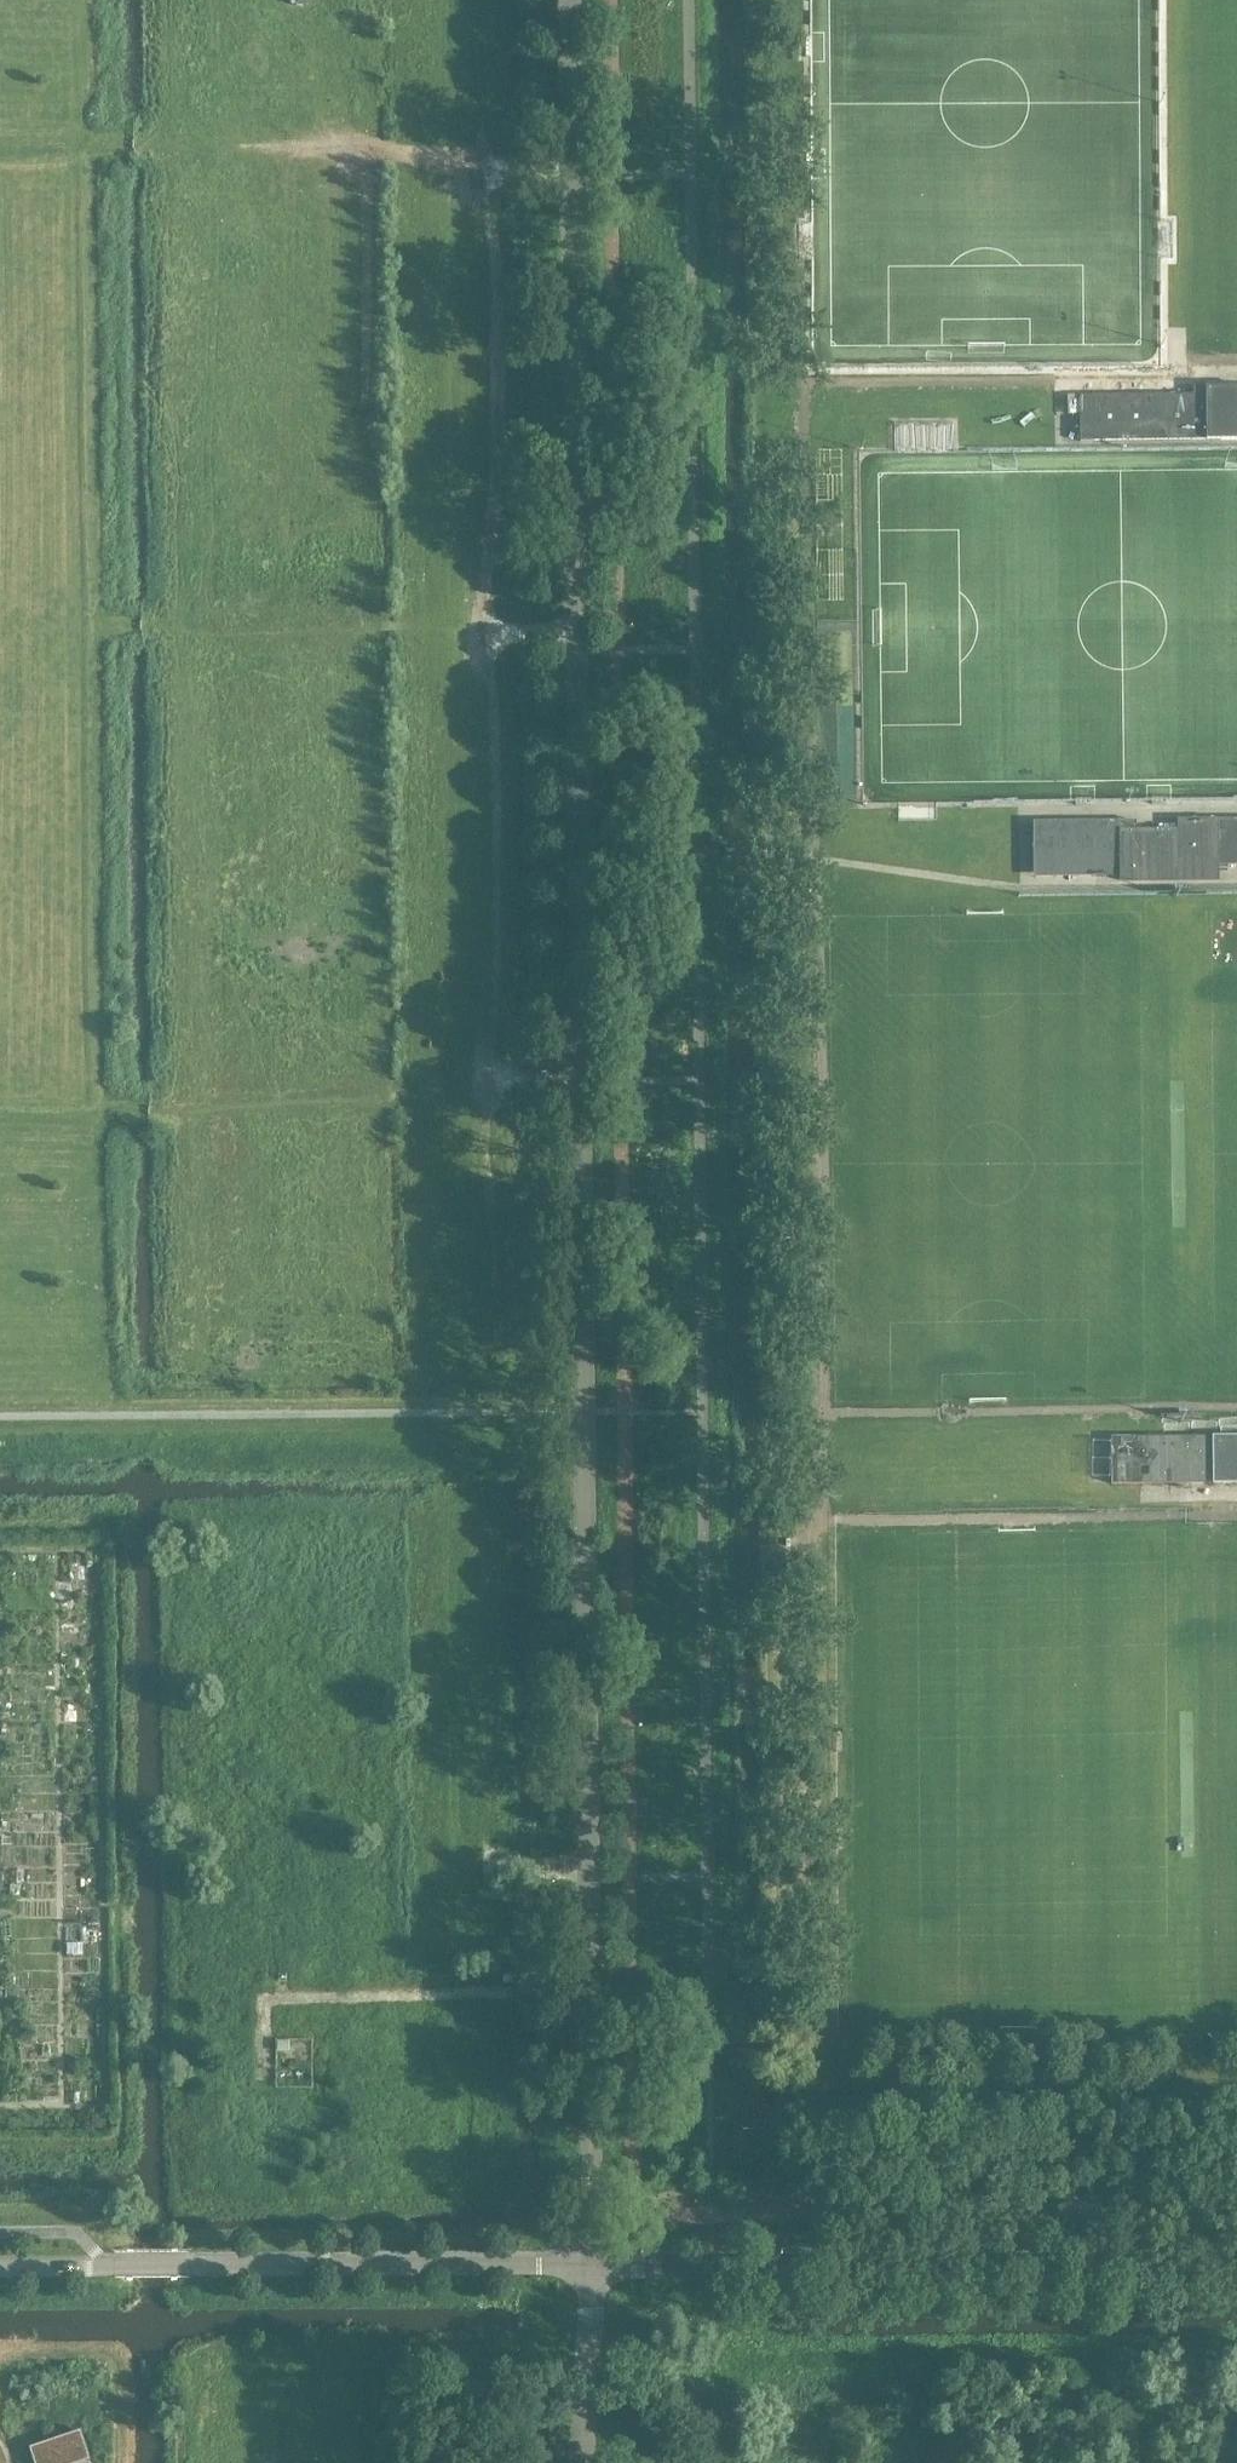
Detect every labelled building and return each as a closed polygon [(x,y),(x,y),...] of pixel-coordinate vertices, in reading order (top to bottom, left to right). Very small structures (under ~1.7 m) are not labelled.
[(1205,386),(1205,394),(1079,396),(1080,441),(1236,439),(1236,386),(1205,386)] [(1177,819),(1177,829),(1136,829),(1136,820),(1033,821),(1033,868),(1119,867),(1119,880),(1218,879),(1218,865),(1236,865),(1236,818),(1177,819)] [(1211,1435),(1211,1438),(1186,1438),(1186,1436),(1111,1437),(1111,1484),(1187,1483),(1187,1481),(1212,1481),(1212,1483),(1236,1483),(1236,1435),(1211,1435)] [(28,2448),(33,2462),(84,2462),(87,2462),(78,2432),(28,2448)]
